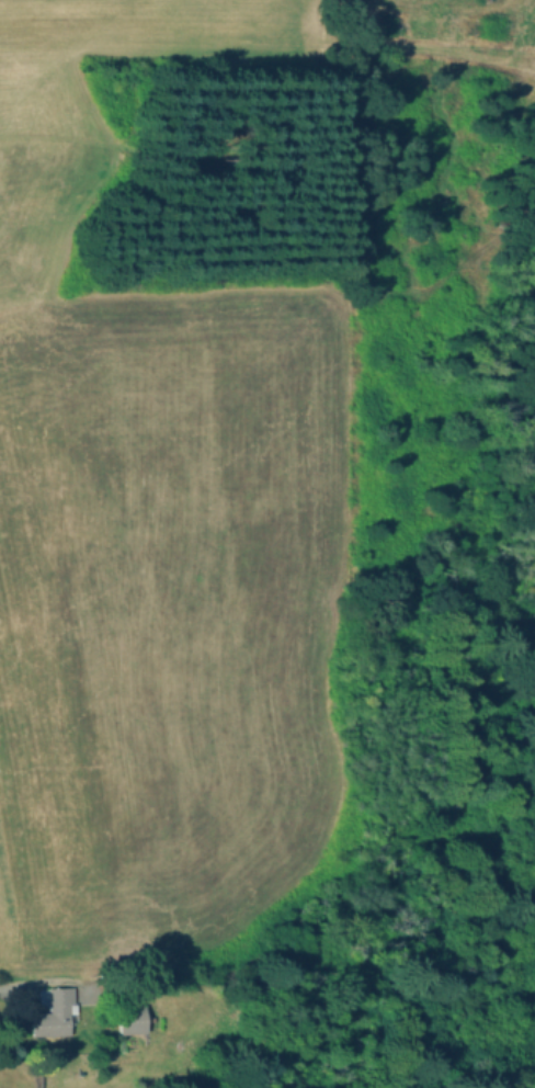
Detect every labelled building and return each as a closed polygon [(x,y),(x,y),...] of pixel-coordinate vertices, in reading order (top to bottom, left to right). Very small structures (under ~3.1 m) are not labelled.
[(75,1004),(75,1005),(76,1005),(77,1020),(69,1021),(70,1034),(33,1036),(32,1013),(49,1012),(49,987),(75,986),(75,1004)] [(147,1032),(119,1034),(117,1008),(145,1006),(147,1032)]
